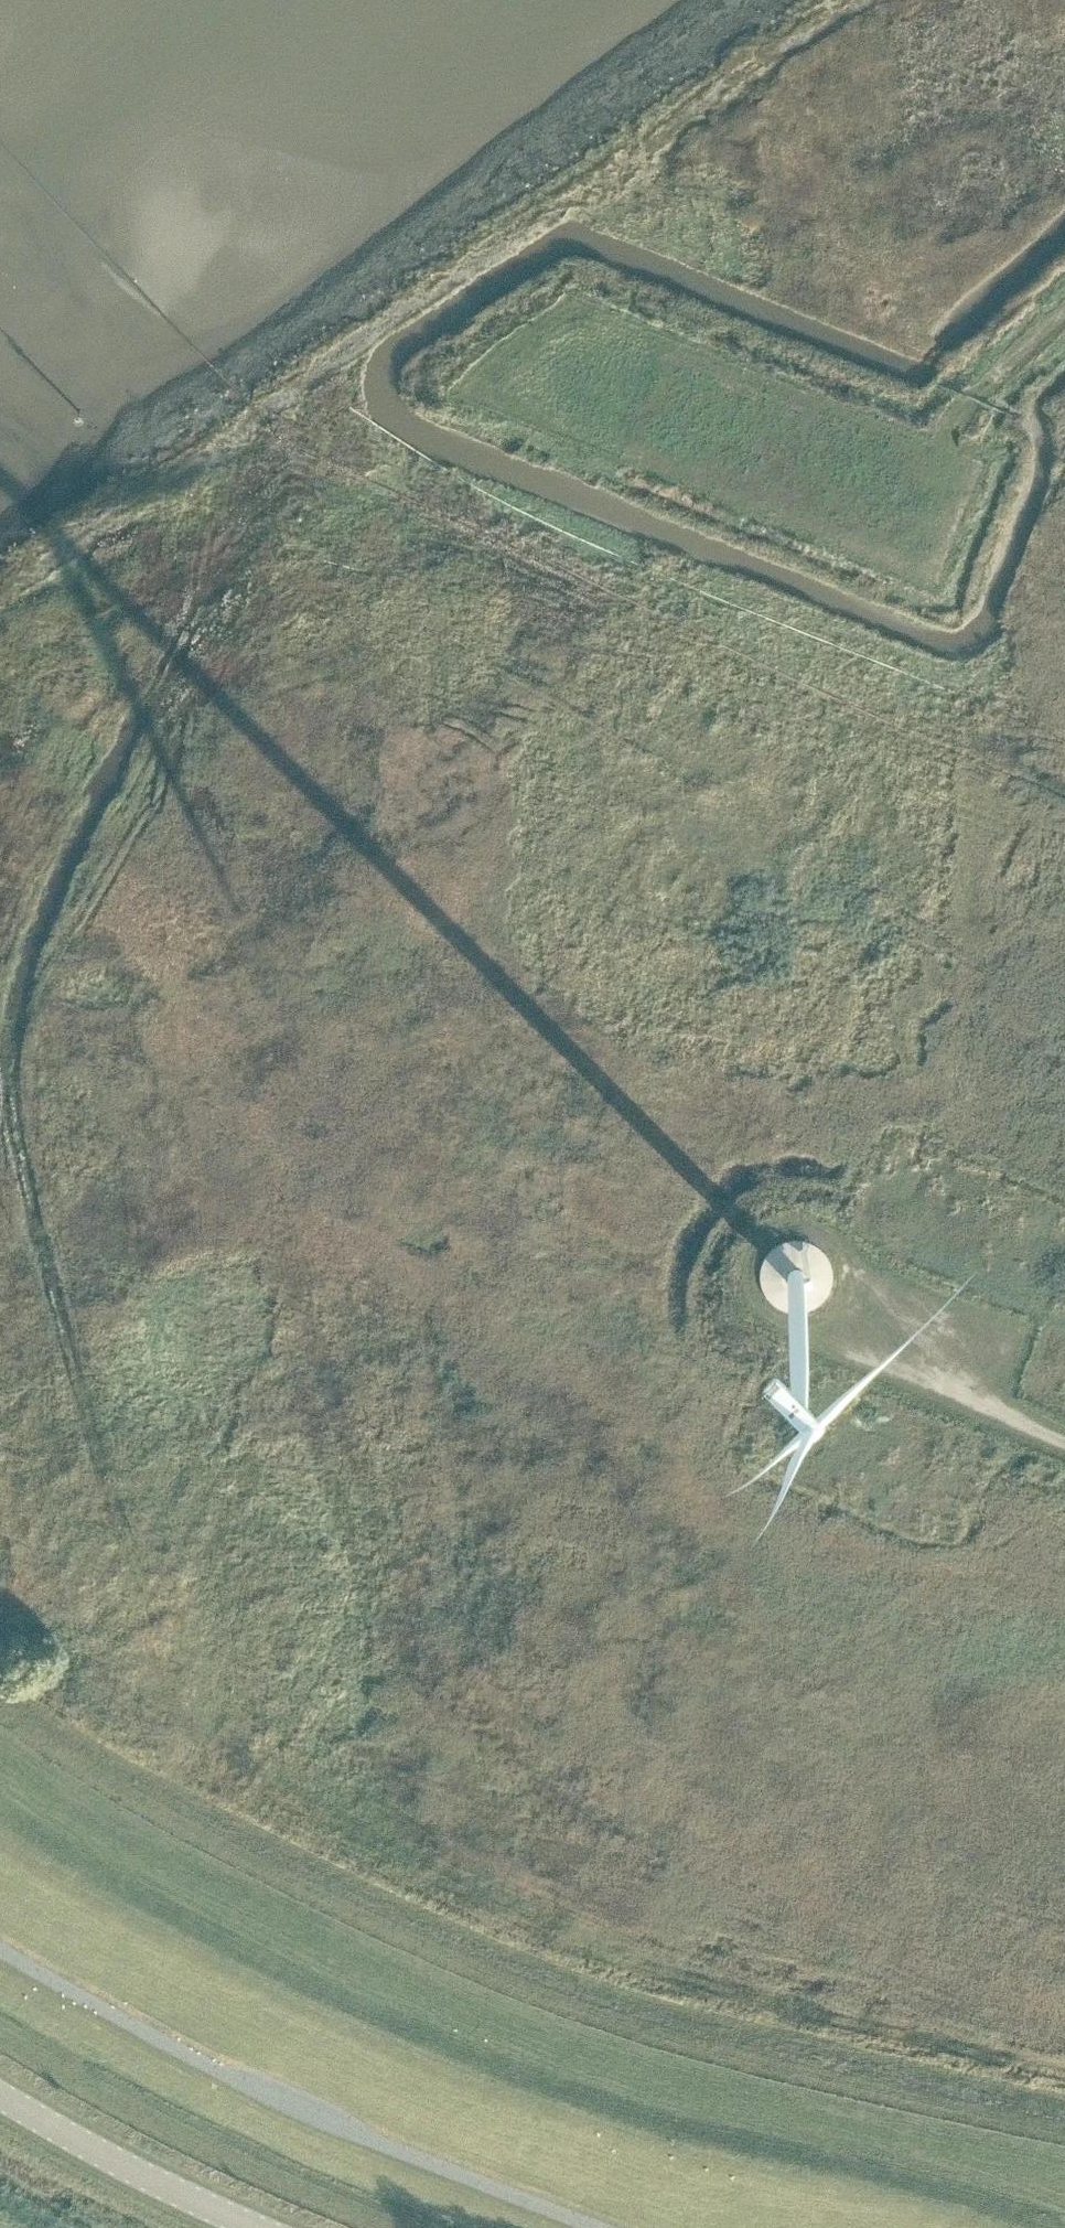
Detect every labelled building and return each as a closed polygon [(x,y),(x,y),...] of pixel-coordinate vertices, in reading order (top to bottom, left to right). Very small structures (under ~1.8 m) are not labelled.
[(787,1273),(787,1274),(787,1276),(788,1278),(788,1279),(789,1281),(791,1282),(792,1283),(794,1284),(796,1284),(797,1284),(799,1283),(801,1283),(802,1282),(803,1280),(804,1279),(805,1277),(805,1275),(805,1274),(805,1272),(804,1270),(803,1269),(802,1268),(800,1267),(799,1266),(797,1266),(795,1266),(793,1266),(792,1267),(790,1268),(789,1269),(788,1271),(787,1273)]
